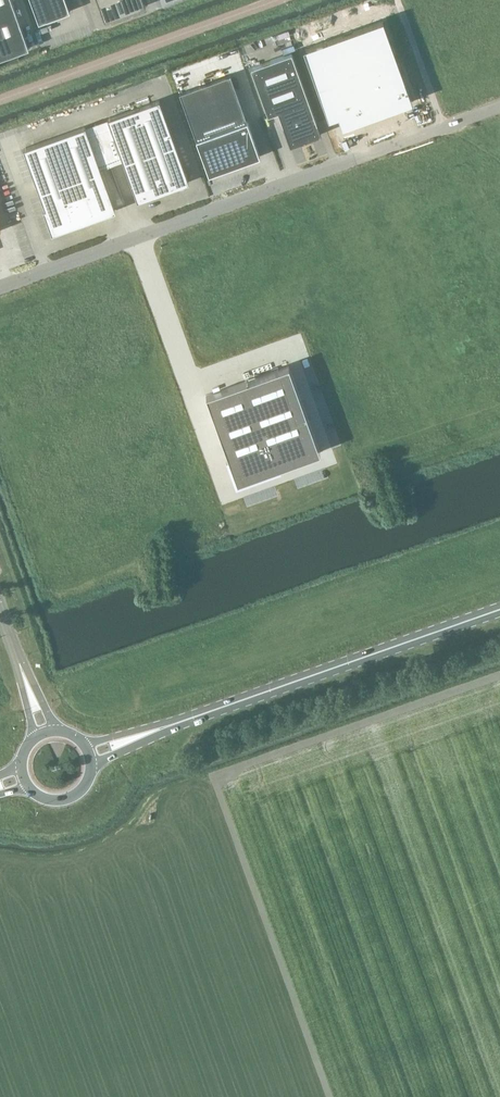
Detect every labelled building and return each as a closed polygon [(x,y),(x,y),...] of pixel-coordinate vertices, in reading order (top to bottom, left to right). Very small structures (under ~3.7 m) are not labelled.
[(29,48),(12,0),(0,0),(0,58),(29,48)] [(38,23),(70,11),(66,0),(30,0),(38,23)] [(104,20),(145,6),(143,0),(97,0),(104,20)] [(378,20),(301,47),(329,123),(337,121),(339,128),(410,103),(378,20)] [(291,52),(251,67),(268,115),(278,111),(290,145),(321,134),(291,52)] [(230,75),(179,93),(207,172),(208,171),(209,174),(227,167),(227,168),(260,156),(230,75)] [(159,100),(107,118),(137,201),(189,182),(159,100)] [(85,126),(23,149),(34,180),(40,196),(46,211),(47,216),(53,231),(115,209),(95,154),(85,126)] [(289,365),(206,395),(224,445),(228,457),(237,482),(320,452),(289,365)]
